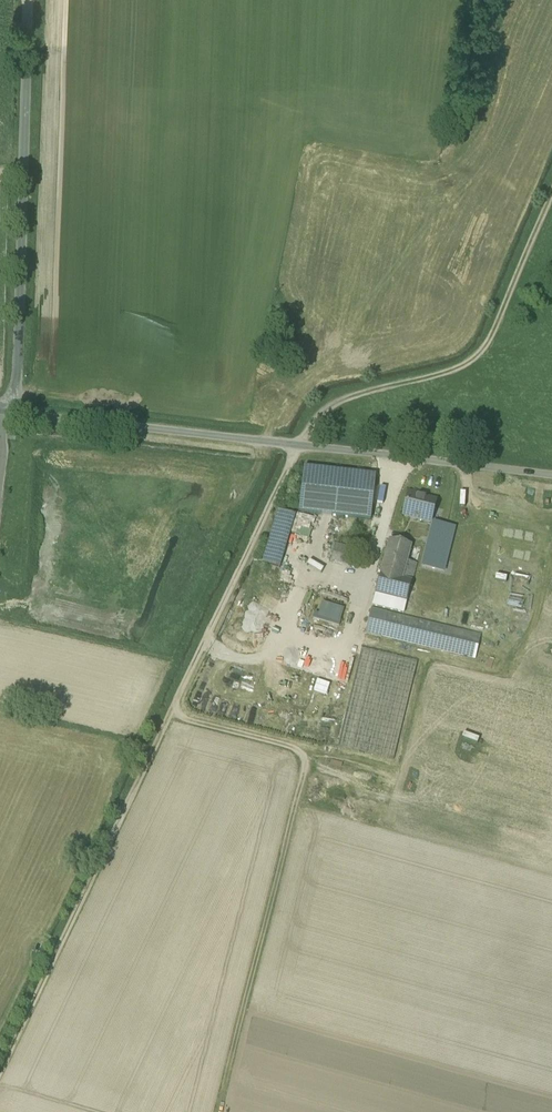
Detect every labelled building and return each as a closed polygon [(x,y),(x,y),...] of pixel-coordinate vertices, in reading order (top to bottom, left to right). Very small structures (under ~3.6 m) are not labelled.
[(376,476),(304,468),(299,513),(371,521),(376,476)] [(436,502),(421,499),(422,496),(409,493),(404,517),(431,523),(436,502)] [(376,509),(372,524),(378,525),(381,510),(376,509)] [(295,516),(278,511),(262,564),(279,570),(295,516)] [(412,546),(390,541),(381,574),(403,580),(408,562),(412,546)] [(296,557),(311,563),(314,556),(299,550),(296,557)] [(353,558),(333,553),(331,561),(350,566),(353,558)] [(403,580),(381,574),(375,594),(407,601),(417,564),(408,562),(403,580)] [(407,601),(375,594),(372,605),(404,613),(407,601)] [(314,612),(311,618),(337,627),(343,609),(321,601),(316,613),(314,612)] [(431,623),(385,612),(385,610),(382,609),(382,611),(371,609),(365,634),(425,648),(431,623)] [(481,635),(431,623),(425,648),(475,660),(481,635)] [(304,637),(303,651),(319,653),(320,639),(304,637)] [(417,663),(361,650),(338,748),(394,761),(417,663)] [(328,694),(330,684),(315,680),(313,691),(328,694)]
